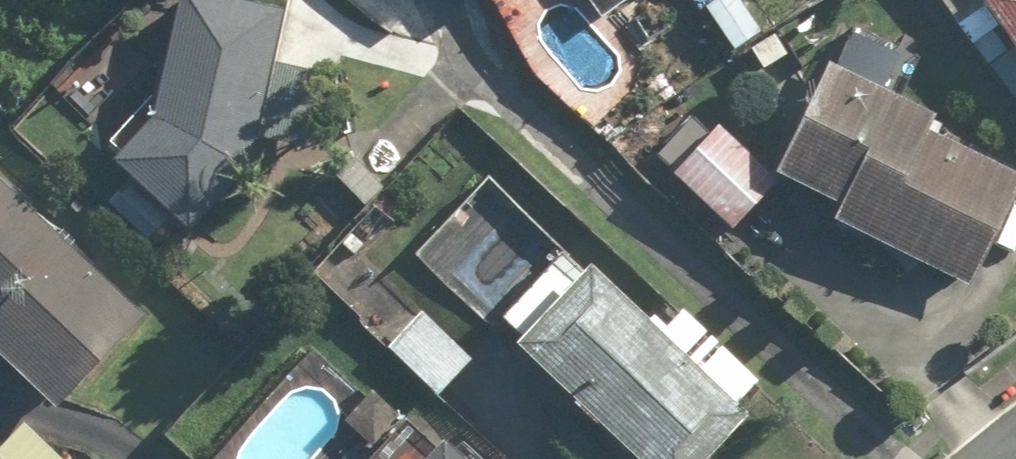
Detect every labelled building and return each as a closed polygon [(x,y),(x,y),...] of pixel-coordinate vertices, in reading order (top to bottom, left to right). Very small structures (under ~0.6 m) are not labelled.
[(266,0),(181,0),(152,122),(119,158),(196,229),(251,169),(259,136),(276,64),(290,5),(266,0)] [(607,16),(631,0),(597,0),(607,16)] [(733,40),(759,23),(745,0),(708,0),(733,40)] [(1015,34),(1015,0),(990,0),(1015,34)] [(856,27),(786,161),(852,195),(841,215),(972,284),(1015,199),(1015,173),(932,130),(943,109),(883,77),(899,45),(856,27)] [(999,65),(1015,88),(1015,52),(999,65)] [(697,92),(647,141),(731,224),(780,175),(697,92)] [(1,171),(0,172),(0,340),(59,397),(144,309),(1,171)] [(526,332),(655,458),(704,458),(750,412),(596,261),(526,332)] [(424,303),(392,338),(443,385),(475,350),(424,303)] [(26,416),(0,442),(0,458),(69,458),(26,416)] [(425,458),(475,458),(448,434),(425,458)]
